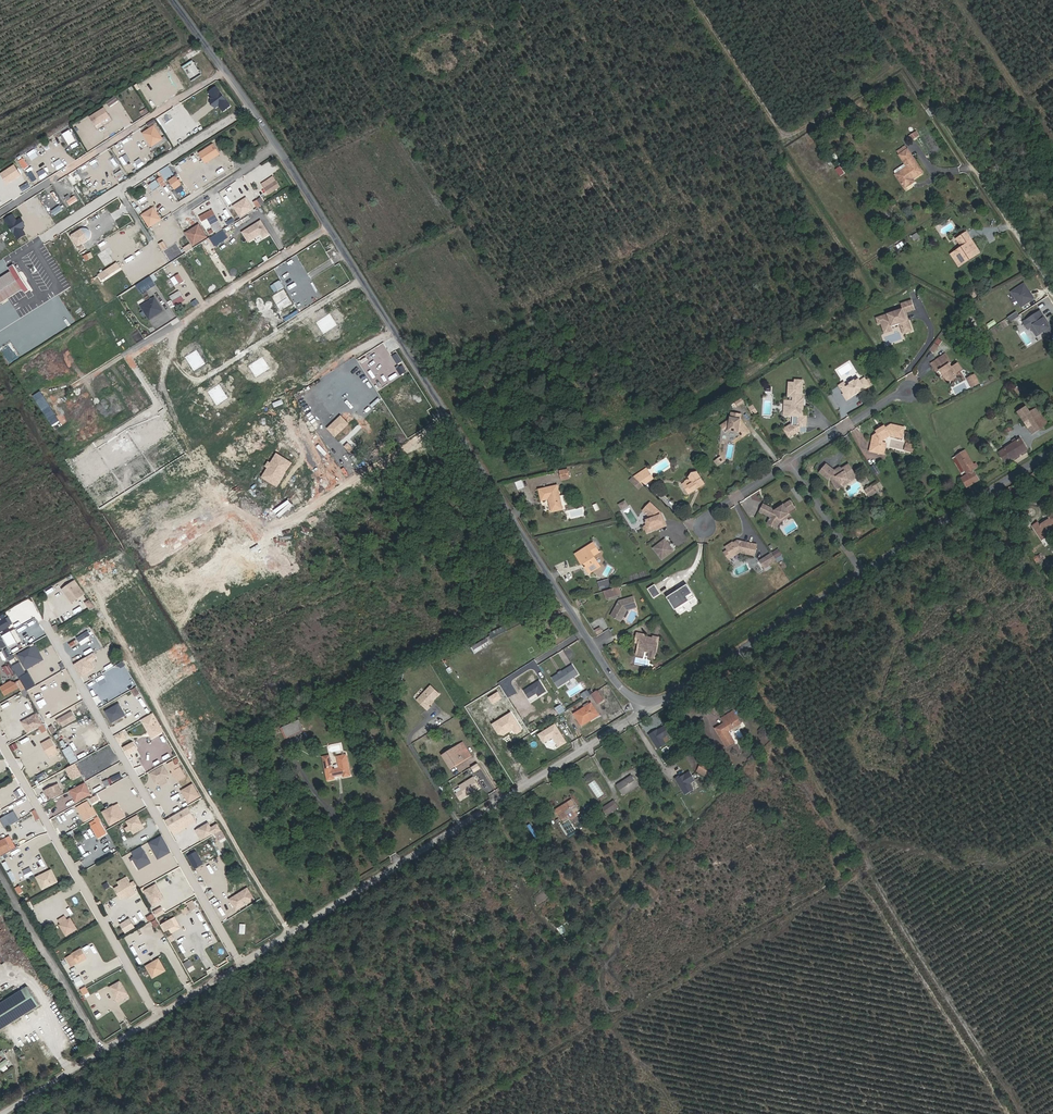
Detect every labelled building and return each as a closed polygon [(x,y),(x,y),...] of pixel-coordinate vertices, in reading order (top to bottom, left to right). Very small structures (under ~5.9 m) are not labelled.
[(217,85),(209,91),(213,96),(209,99),(216,108),(220,105),(224,111),(232,105),(217,85)] [(116,95),(107,102),(111,106),(120,99),(116,95)] [(106,106),(90,115),(97,128),(113,120),(106,106)] [(164,121),(173,116),(170,111),(161,117),(164,121)] [(156,124),(143,131),(152,146),(165,139),(156,124)] [(64,132),(69,144),(76,141),(71,129),(64,132)] [(206,163),(221,153),(214,142),(199,152),(206,163)] [(907,150),(905,147),(898,152),(900,155),(907,150)] [(922,172),(907,150),(900,155),(906,163),(908,162),(910,165),(900,171),(902,174),(897,177),(905,187),(911,183),(909,181),(912,179),(922,172)] [(24,157),(19,160),(25,168),(30,165),(24,157)] [(900,171),(910,165),(908,162),(906,163),(895,171),(894,172),(897,177),(902,174),(900,171)] [(15,163),(1,172),(8,183),(22,174),(15,163)] [(841,165),(836,168),(841,175),(846,172),(841,165)] [(176,174),(169,180),(176,189),(183,183),(176,174)] [(274,175),(262,182),(269,194),(281,186),(274,175)] [(169,188),(165,180),(160,183),(165,191),(169,188)] [(74,193),(67,198),(71,205),(79,199),(74,193)] [(257,208),(264,204),(261,199),(254,203),(257,208)] [(61,205),(53,209),(55,214),(64,210),(61,205)] [(155,205),(142,214),(150,227),(163,219),(155,205)] [(22,216),(18,219),(14,213),(5,218),(18,239),(27,234),(23,227),(27,225),(22,216)] [(221,225),(215,215),(203,222),(207,229),(212,226),(213,229),(221,225)] [(262,219),(242,230),(249,242),(262,234),(264,238),(271,234),(262,219)] [(188,230),(195,225),(192,222),(185,226),(188,230)] [(71,235),(78,246),(94,236),(87,225),(71,235)] [(979,253),(966,233),(960,237),(965,245),(960,249),(952,254),(958,264),(968,257),(970,259),(979,253)] [(965,245),(960,237),(957,239),(961,245),(958,247),(960,249),(965,245)] [(960,266),(970,259),(968,257),(958,264),(960,266)] [(98,274),(103,281),(123,268),(118,261),(98,274)] [(12,271),(0,278),(0,304),(24,290),(25,292),(30,289),(15,263),(9,267),(12,271)] [(171,278),(176,285),(185,280),(180,272),(171,278)] [(152,275),(136,283),(141,293),(157,285),(152,275)] [(272,284),(275,291),(285,287),(281,279),(272,284)] [(1034,299),(1032,295),(1030,296),(1029,293),(1030,292),(1024,283),(1010,293),(1020,308),(1034,299)] [(175,304),(185,300),(181,290),(171,294),(175,304)] [(157,296),(141,303),(148,318),(164,311),(157,296)] [(907,321),(904,313),(906,313),(915,310),(912,300),(901,304),(903,309),(876,318),(878,323),(883,322),(886,331),(893,328),(892,326),(899,324),(902,323),(903,327),(901,327),(903,334),(911,332),(907,321)] [(1040,311),(1023,322),(1028,329),(1031,327),(1034,325),(1040,334),(1045,331),(1049,337),(1052,334),(1052,327),(1052,326),(1051,327),(1040,311)] [(1011,321),(1019,315),(1017,312),(1009,317),(1011,321)] [(886,331),(883,322),(878,323),(879,325),(881,324),(884,334),(894,331),(893,328),(886,331)] [(1040,334),(1034,325),(1031,327),(1037,336),(1040,334)] [(935,352),(940,345),(935,342),(931,349),(935,352)] [(952,368),(950,364),(951,363),(945,354),(931,364),(937,372),(939,371),(941,370),(944,374),(947,379),(956,373),(959,371),(956,366),(952,368)] [(956,378),(957,374),(956,373),(947,379),(948,380),(951,382),(956,378)] [(861,391),(869,386),(864,378),(860,381),(859,379),(855,381),(855,380),(849,383),(850,384),(847,386),(842,389),(845,393),(848,399),(856,394),(856,393),(861,390),(861,391)] [(803,416),(804,402),(802,402),(802,398),(803,381),(795,380),(795,383),(789,383),(788,396),(794,397),(793,401),(790,401),(789,416),(798,416),(798,426),(793,426),(785,431),(789,437),(800,431),(800,427),(806,427),(806,416),(803,416)] [(743,401),(741,397),(735,401),(737,405),(743,401)] [(757,412),(753,405),(749,408),(753,415),(757,412)] [(1048,424),(1038,408),(1029,413),(1026,407),(1018,412),(1029,428),(1036,424),(1040,429),(1048,424)] [(747,430),(740,419),(741,415),(732,413),(731,418),(721,426),(725,431),(729,428),(739,430),(741,434),(747,430)] [(336,437),(351,423),(342,414),(327,428),(336,437)] [(1032,434),(1040,429),(1036,424),(1029,428),(1032,434)] [(880,453),(882,443),(882,440),(890,436),(902,438),(905,428),(891,425),(886,428),(885,426),(876,431),(877,433),(873,436),(870,451),(880,453)] [(742,438),(749,433),(747,430),(741,434),(739,430),(729,428),(725,431),(726,432),(729,430),(738,432),(742,438)] [(1006,463),(1028,449),(1021,438),(1018,440),(1017,438),(1012,440),(1014,443),(999,452),(1006,463)] [(345,445),(350,452),(354,448),(350,442),(345,445)] [(978,467),(976,463),(974,465),(965,451),(956,456),(964,470),(960,472),(959,473),(962,478),(967,475),(967,474),(973,470),(978,467)] [(268,467),(262,477),(278,486),(293,461),(277,452),(271,461),(269,460),(266,465),(268,467)] [(964,470),(956,456),(952,458),(960,472),(964,470)] [(851,480),(848,477),(854,473),(849,464),(841,470),(839,468),(835,471),(826,465),(820,472),(829,479),(830,477),(837,488),(842,485),(842,486),(851,480)] [(653,478),(647,469),(638,474),(640,476),(644,474),(649,481),(653,478)] [(570,477),(568,470),(560,471),(562,479),(570,477)] [(979,480),(973,470),(967,474),(967,475),(962,478),(967,487),(979,480)] [(705,484),(697,472),(692,473),(689,477),(691,479),(689,480),(687,480),(685,481),(685,483),(683,484),(689,493),(697,488),(697,489),(705,484)] [(649,481),(644,474),(640,476),(638,474),(633,476),(643,485),(649,481)] [(524,487),(522,480),(515,483),(518,489),(524,487)] [(559,496),(557,486),(539,490),(541,500),(549,499),(552,511),(562,509),(562,506),(559,496)] [(875,493),(871,486),(865,490),(869,497),(875,493)] [(790,514),(789,512),(795,508),(790,500),(783,504),(774,509),(763,504),(759,512),(770,517),(768,522),(775,526),(777,521),(784,515),(785,517),(790,514)] [(628,506),(625,501),(619,505),(622,509),(628,506)] [(646,513),(653,506),(650,503),(643,511),(646,513)] [(663,522),(660,515),(662,514),(653,506),(646,513),(652,518),(647,520),(649,525),(645,526),(647,533),(659,528),(657,524),(663,522)] [(1043,534),(1051,529),(1052,532),(1052,513),(1052,512),(1048,515),(1050,518),(1038,526),(1043,534)] [(666,526),(662,514),(660,515),(663,522),(657,524),(659,528),(666,526)] [(777,528),(779,522),(785,517),(784,515),(777,521),(775,526),(768,522),(767,523),(777,528)] [(1035,528),(1042,539),(1052,532),(1051,529),(1043,534),(1038,526),(1035,528)] [(673,551),(665,540),(654,548),(656,552),(660,549),(665,557),(673,551)] [(754,556),(757,545),(742,542),(742,543),(739,542),(738,541),(734,543),(733,542),(726,547),(728,550),(724,552),(729,559),(740,552),(754,556)] [(600,566),(593,556),(599,552),(593,543),(576,554),(582,565),(583,564),(584,563),(586,566),(585,567),(589,573),(600,566)] [(665,557),(660,549),(656,552),(662,559),(665,557)] [(781,555),(778,550),(773,553),(776,558),(781,555)] [(776,559),(772,553),(765,558),(769,564),(776,559)] [(769,564),(765,558),(760,561),(764,568),(770,565),(769,564)] [(72,602),(86,594),(77,578),(63,586),(72,602)] [(695,597),(687,584),(667,597),(675,610),(695,597)] [(660,594),(655,585),(648,589),(654,598),(660,594)] [(606,598),(621,594),(619,587),(604,591),(606,598)] [(636,607),(633,597),(619,601),(611,616),(621,621),(627,610),(636,607)] [(86,601),(91,609),(95,606),(90,598),(86,601)] [(12,624),(6,615),(0,619),(0,632),(12,624)] [(655,658),(659,639),(653,638),(651,639),(649,638),(647,636),(646,635),(641,634),(639,643),(636,654),(643,656),(644,650),(646,649),(649,650),(650,652),(649,657),(655,658)] [(475,654),(491,644),(487,638),(471,648),(475,654)] [(27,669),(45,659),(36,643),(18,654),(27,669)] [(95,651),(74,663),(82,676),(96,668),(92,661),(98,657),(95,651)] [(37,685),(30,671),(26,672),(21,661),(14,665),(27,690),(37,685)] [(12,664),(5,665),(7,675),(14,673),(12,664)] [(558,687),(578,674),(572,665),(552,678),(558,687)] [(26,689),(21,681),(17,683),(18,684),(14,686),(11,681),(0,687),(5,695),(19,687),(22,692),(26,689)] [(546,692),(539,681),(524,691),(529,698),(537,693),(539,697),(546,692)] [(433,701),(440,694),(431,685),(417,700),(427,710),(430,707),(429,706),(431,703),(431,702),(432,701),(433,701)] [(485,703),(504,691),(500,685),(481,697),(485,703)] [(590,695),(587,691),(581,694),(584,699),(590,695)] [(603,701),(597,691),(592,694),(598,704),(603,701)] [(143,697),(136,700),(139,707),(146,704),(143,697)] [(582,725),(597,716),(593,709),(594,708),(591,703),(575,714),(582,725)] [(126,716),(120,704),(105,712),(112,723),(126,716)] [(77,719),(72,712),(57,721),(59,724),(61,723),(63,727),(77,719)] [(735,742),(728,731),(740,723),(733,712),(722,718),(725,723),(716,729),(727,747),(735,742)] [(43,724),(37,713),(27,719),(34,730),(43,724)] [(161,733),(154,721),(155,719),(153,716),(143,722),(151,735),(154,732),(156,736),(161,733)] [(303,730),(300,722),(291,726),(294,734),(303,730)] [(559,747),(568,742),(557,722),(538,733),(544,743),(554,737),(559,747)] [(666,744),(661,737),(664,735),(665,737),(672,732),(667,724),(660,729),(661,730),(658,732),(657,730),(649,735),(658,749),(666,744)] [(294,734),(291,726),(283,730),(287,738),(294,734)] [(120,743),(129,739),(124,730),(115,734),(120,743)] [(59,752),(51,739),(42,744),(49,757),(59,752)] [(134,740),(123,747),(128,755),(138,749),(134,740)] [(471,755),(463,743),(460,744),(465,752),(461,754),(463,757),(454,762),(456,765),(471,755)] [(525,748),(521,743),(516,746),(520,751),(525,748)] [(454,762),(463,757),(461,754),(465,752),(460,744),(443,755),(451,768),(456,765),(454,762)] [(71,745),(63,749),(71,763),(78,759),(71,745)] [(351,775),(346,755),(338,757),(340,768),(332,770),(329,756),(323,757),(328,780),(334,779),(334,776),(344,774),(344,777),(351,775)] [(72,774),(79,772),(77,763),(70,765),(72,774)] [(164,763),(150,772),(156,783),(171,775),(164,763)] [(475,771),(481,768),(479,763),(472,765),(475,771)] [(708,776),(711,770),(707,767),(701,764),(697,772),(703,775),(704,774),(708,776)] [(31,777),(38,773),(33,766),(26,769),(31,777)] [(40,781),(49,775),(45,770),(37,776),(40,781)] [(714,779),(717,773),(711,770),(708,776),(714,779)] [(694,790),(690,783),(695,780),(690,771),(686,774),(685,775),(684,776),(683,776),(680,777),(679,776),(675,778),(685,795),(694,790)] [(475,776),(453,788),(461,800),(482,787),(475,776)] [(638,785),(632,776),(617,785),(623,795),(638,785)] [(182,788),(189,803),(201,797),(194,782),(182,788)] [(61,794),(57,785),(45,791),(49,800),(61,794)] [(84,799),(79,787),(73,790),(79,802),(84,799)] [(102,792),(89,797),(92,804),(105,798),(102,792)] [(173,795),(175,803),(183,800),(181,793),(173,795)] [(65,807),(72,804),(69,798),(63,801),(65,807)] [(578,809),(572,800),(568,802),(574,812),(575,811),(578,809)] [(98,814),(95,810),(93,811),(87,801),(80,805),(89,820),(98,814)] [(617,807),(614,801),(606,806),(609,812),(617,807)] [(111,826),(127,816),(119,802),(102,811),(111,826)] [(578,815),(575,811),(574,812),(568,802),(556,810),(562,820),(568,816),(570,819),(578,815)] [(165,819),(174,834),(198,821),(189,806),(165,819)] [(40,819),(35,809),(32,811),(37,821),(40,819)] [(15,810),(0,817),(5,827),(20,820),(15,810)] [(126,827),(128,832),(132,830),(133,833),(145,828),(140,814),(126,819),(129,825),(126,827)] [(106,834),(100,822),(100,821),(98,817),(95,819),(96,820),(90,824),(97,835),(99,834),(101,837),(106,834)] [(209,821),(196,829),(202,840),(221,830),(225,837),(226,836),(218,822),(212,825),(209,821)] [(159,859),(172,851),(163,834),(149,841),(159,859)] [(13,849),(6,838),(4,839),(10,851),(13,849)] [(4,839),(0,841),(0,856),(10,851),(4,839)] [(132,851),(135,856),(133,857),(139,869),(152,862),(143,845),(132,851)] [(199,868),(201,875),(209,872),(206,865),(199,868)] [(57,882),(51,870),(41,875),(43,878),(38,880),(43,889),(57,882)] [(136,893),(127,877),(118,882),(126,897),(128,896),(129,897),(136,893)] [(153,906),(166,898),(157,882),(144,890),(153,906)] [(229,898),(237,910),(256,898),(248,886),(229,898)] [(197,908),(193,901),(187,904),(191,911),(197,908)] [(162,905),(154,911),(157,917),(166,912),(162,905)] [(79,928),(71,916),(68,918),(66,914),(57,919),(67,935),(79,928)] [(131,917),(120,923),(126,933),(136,927),(131,917)] [(181,928),(175,917),(171,919),(175,926),(169,930),(171,933),(181,928)] [(175,926),(171,919),(160,925),(165,932),(169,930),(175,926)] [(78,964),(87,958),(82,949),(72,954),(78,964)] [(166,971),(159,959),(146,966),(153,978),(166,971)] [(75,977),(77,985),(84,983),(82,975),(75,977)] [(122,980),(111,984),(118,1002),(129,997),(122,980)] [(19,1018),(40,1005),(28,987),(8,1000),(19,1018)] [(8,1000),(0,1004),(0,1030),(19,1018),(8,1000)] [(10,1063),(7,1058),(0,1062),(0,1068),(10,1063)]
